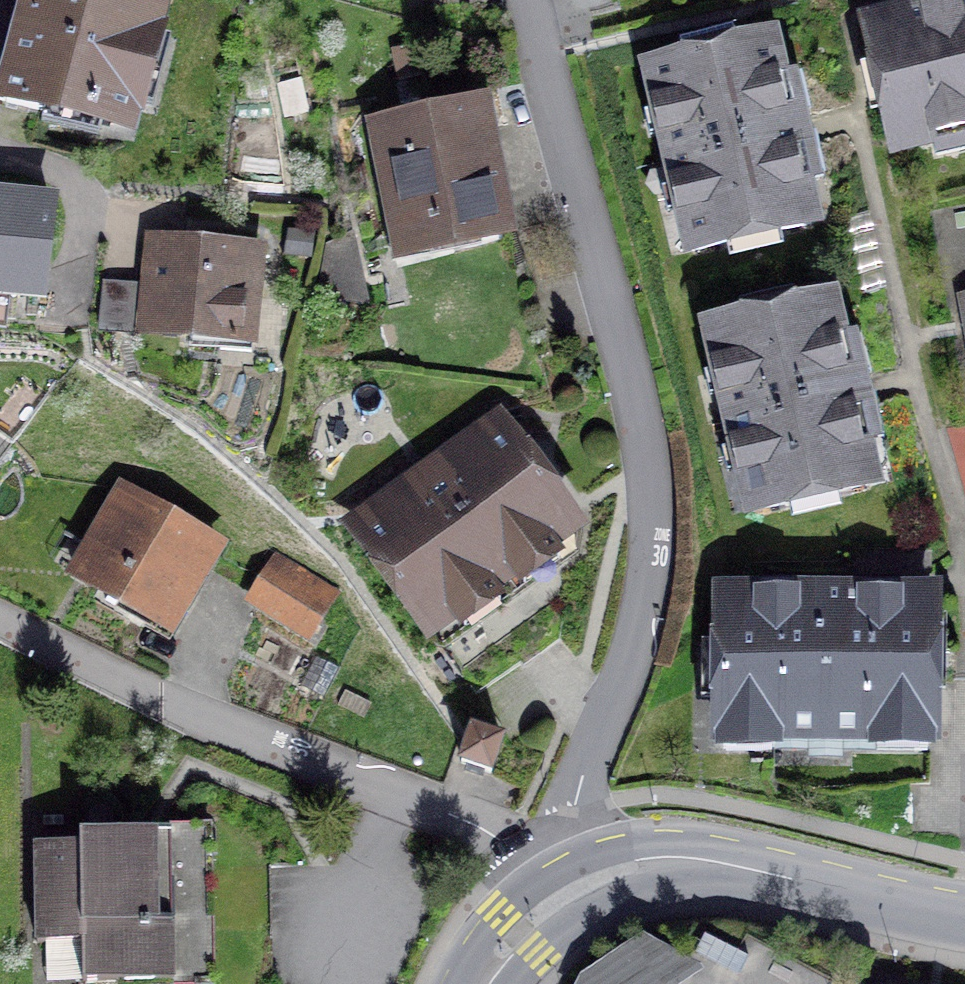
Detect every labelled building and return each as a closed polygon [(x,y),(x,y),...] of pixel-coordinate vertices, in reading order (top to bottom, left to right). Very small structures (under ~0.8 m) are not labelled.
[(0,76),(0,100),(45,112),(61,102),(86,109),(90,115),(128,125),(161,1),(156,0),(20,0),(0,76)] [(896,149),(964,134),(964,5),(868,27),(896,149)] [(811,222),(797,162),(819,157),(805,97),(782,103),(768,43),(650,70),(692,251),(811,222)] [(375,130),(400,251),(506,230),(482,108),(375,130)] [(40,294),(49,207),(0,202),(0,290),(40,294)] [(239,337),(243,296),(256,297),(260,254),(153,244),(145,328),(239,337)] [(871,483),(857,424),(879,418),(865,357),(843,363),(829,303),(710,331),(752,511),(871,483)] [(355,526),(441,645),(573,550),(576,534),(496,423),(355,526)] [(123,491),(74,574),(169,630),(218,547),(123,491)] [(253,592),(312,630),(333,598),(273,560),(253,592)] [(721,596),(720,725),(773,726),(773,736),(877,737),(878,727),(931,727),(932,597),(721,596)] [(501,741),(472,731),(461,763),(490,772),(501,741)] [(207,980),(206,930),(271,929),(270,866),(205,868),(205,831),(161,832),(161,842),(113,843),(112,816),(99,808),(88,814),(87,832),(80,832),(80,843),(35,844),(36,942),(82,942),(82,982),(207,980)] [(576,983),(745,983),(745,942),(576,942),(576,983)]
